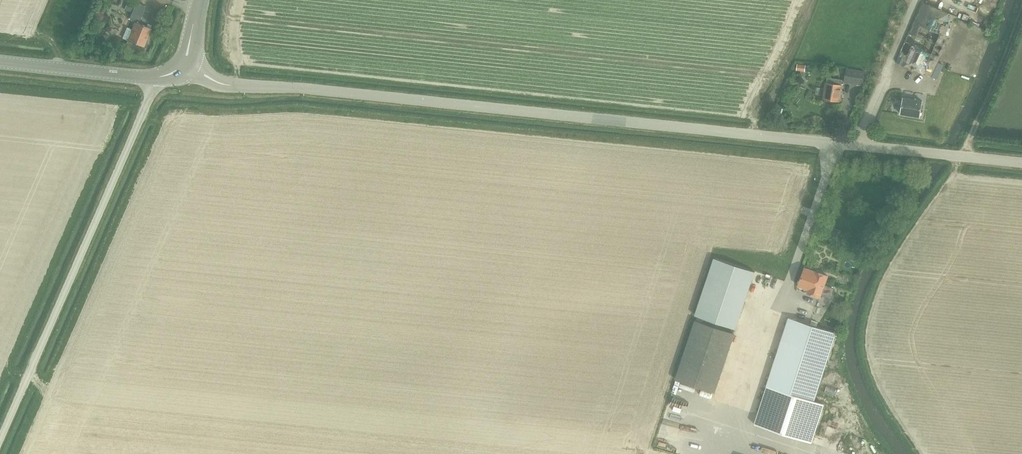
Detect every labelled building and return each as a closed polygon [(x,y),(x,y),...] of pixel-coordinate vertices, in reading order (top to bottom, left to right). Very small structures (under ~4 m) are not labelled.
[(935,68),(958,14),(927,0),(923,0),(896,62),(931,77),(935,68)] [(991,5),(999,9),(1004,0),(993,0),(991,5)] [(144,47),(152,29),(139,23),(146,7),(137,3),(130,19),(136,21),(132,29),(127,27),(123,38),(144,47)] [(862,84),(864,70),(846,68),(844,82),(862,84)] [(842,85),(842,80),(828,77),(827,82),(826,82),(823,98),(839,101),(842,85)] [(920,117),(922,101),(903,98),(901,114),(920,117)] [(825,223),(822,229),(828,232),(831,226),(825,223)] [(735,329),(754,272),(714,259),(695,315),(735,329)] [(830,298),(833,289),(824,285),(828,276),(805,268),(798,286),(809,290),(807,293),(820,297),(821,294),(830,298)] [(767,386),(754,424),(812,443),(824,404),(814,401),(837,333),(789,317),(767,386)] [(714,392),(730,344),(734,334),(695,321),(676,379),(714,392)]
